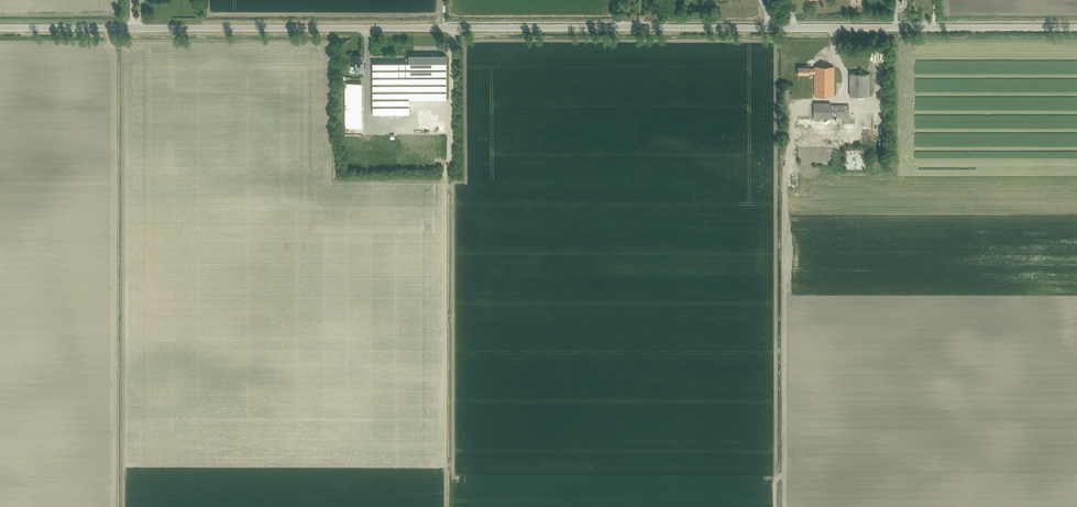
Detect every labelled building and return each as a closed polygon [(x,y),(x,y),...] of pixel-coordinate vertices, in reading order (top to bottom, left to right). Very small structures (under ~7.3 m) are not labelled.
[(360,64),(360,56),(350,56),(350,65),(355,65),(355,72),(363,72),(363,64),(360,64)] [(405,63),(372,64),(372,115),(409,114),(409,100),(446,100),(446,56),(409,56),(409,59),(405,59),(405,63)] [(833,96),(834,67),(814,67),(814,68),(809,68),(809,67),(798,67),(798,74),(809,74),(809,73),(814,73),(814,96),(833,96)] [(870,96),(870,74),(849,74),(849,96),(870,96)] [(361,83),(345,83),(345,128),(362,128),(361,83)] [(830,119),(830,117),(848,117),(848,105),(830,105),(830,103),(813,103),(813,119),(830,119)] [(814,121),(801,120),(801,124),(797,123),(797,133),(809,133),(809,129),(813,129),(814,124),(823,124),(824,120),(814,119),(814,121)] [(838,149),(839,135),(798,134),(798,148),(838,149)] [(354,165),(353,160),(345,161),(345,171),(361,171),(361,168),(357,168),(356,165),(354,165)]
